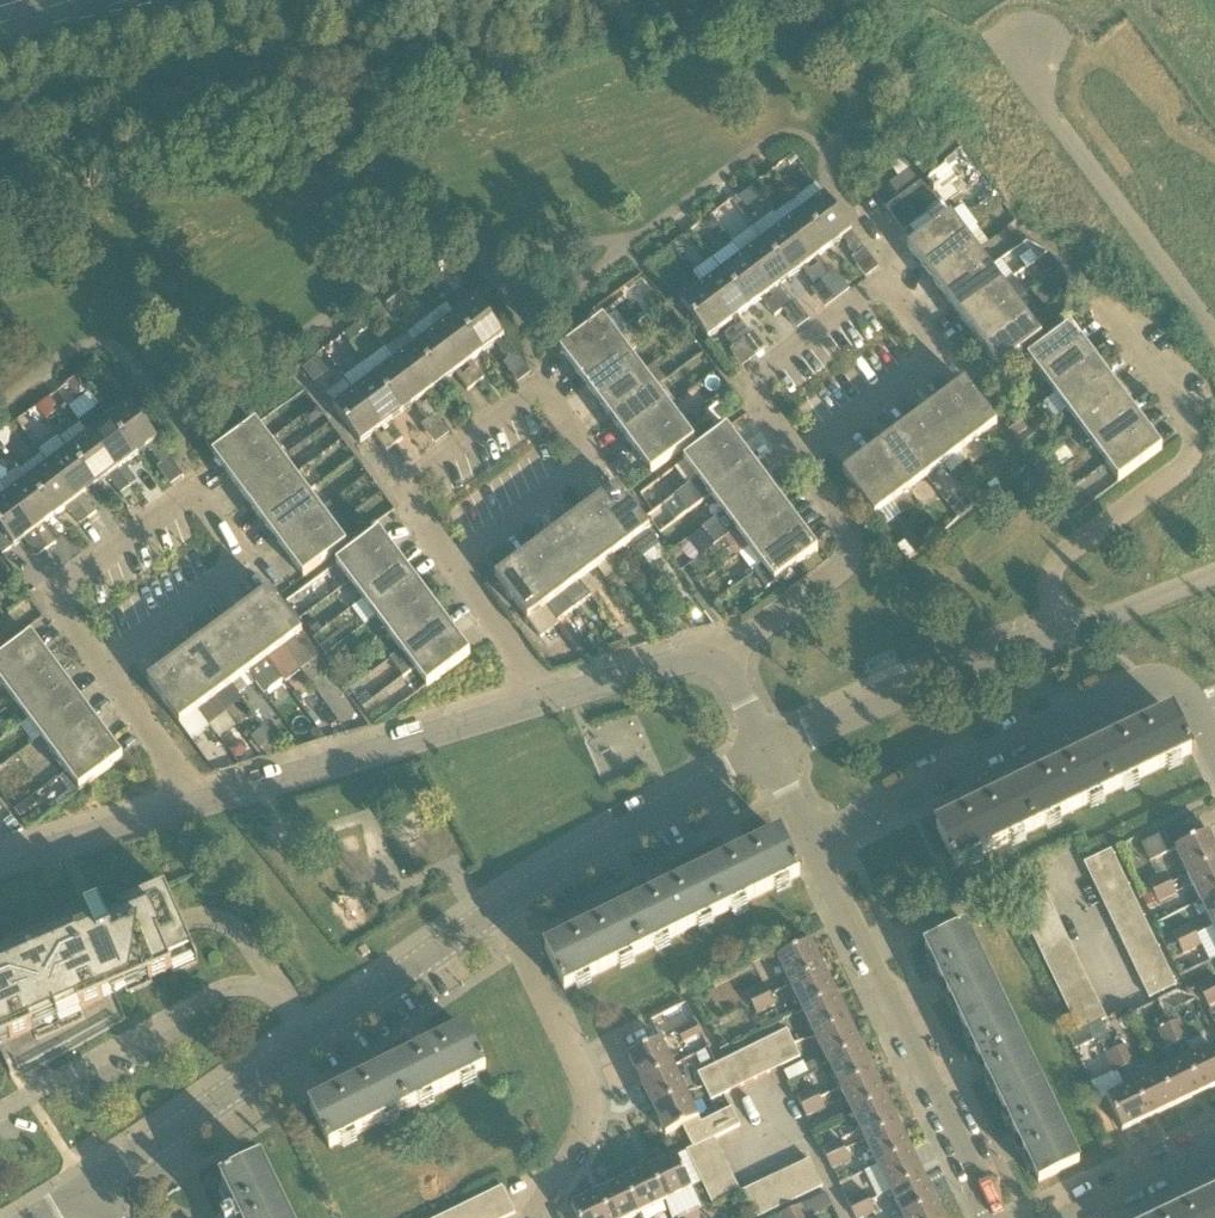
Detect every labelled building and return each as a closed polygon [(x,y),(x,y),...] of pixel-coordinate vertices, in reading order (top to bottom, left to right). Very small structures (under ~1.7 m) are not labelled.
[(915,168),(890,186),(900,201),(887,210),(904,234),(943,205),(936,196),(954,181),(944,167),(941,169),(925,181),(915,168)] [(852,233),(825,196),(804,211),(832,248),(852,233)] [(1174,226),(1191,249),(1190,250),(1191,251),(1205,240),(1214,252),(1214,251),(1214,200),(1213,197),(1174,226)] [(811,263),(832,248),(804,211),(784,227),(811,263)] [(909,250),(922,266),(965,234),(952,217),(953,217),(952,216),(908,249),(909,250)] [(705,224),(711,232),(719,226),(713,218),(705,224)] [(791,278),(811,263),(784,227),(763,242),(791,278)] [(965,234),(922,266),(934,284),(977,252),(965,234)] [(856,257),(865,250),(855,238),(847,245),(856,257)] [(770,294),(791,278),(763,242),(743,257),(770,294)] [(934,284),(947,300),(947,301),(990,269),(977,252),(934,284)] [(750,309),(770,294),(743,257),(722,273),(750,309)] [(1055,269),(1047,257),(1039,263),(1047,275),(1055,269)] [(814,269),(824,281),(832,275),(823,262),(814,269)] [(436,288),(446,280),(438,269),(427,277),(436,288)] [(816,287),(824,281),(814,269),(806,275),(816,287)] [(990,269),(947,301),(960,318),(1003,286),(990,269)] [(729,324),(750,309),(722,273),(702,288),(729,324)] [(640,295),(651,287),(643,277),(632,285),(640,295)] [(960,318),(972,335),(973,335),(1016,303),(1003,286),(960,318)] [(709,340),(729,324),(702,288),(681,303),(709,340)] [(774,299),(783,311),(792,305),(782,293),(774,299)] [(775,317),(783,311),(774,299),(766,305),(775,317)] [(505,337),(478,301),(457,316),(484,352),(505,337)] [(973,335),(985,352),(986,353),(1029,321),(1016,303),(973,335)] [(354,386),(455,316),(448,307),(348,376),(354,386)] [(378,336),(393,324),(381,309),(367,320),(378,336)] [(464,368),(484,352),(457,316),(437,331),(464,368)] [(562,354),(574,371),(618,338),(605,321),(606,321),(605,320),(561,353),(562,354)] [(1029,321),(986,353),(998,369),(998,370),(999,371),(1043,338),(1042,337),(1041,337),(1029,321)] [(733,329),(743,342),(751,335),(742,323),(733,329)] [(1085,346),(1075,334),(1072,330),(1073,329),(1072,328),(1028,361),(1029,362),(1041,379),(1085,346)] [(734,348),(743,342),(733,329),(725,335),(734,348)] [(416,346),(443,383),(464,368),(437,331),(416,346)] [(574,371),(587,388),(630,356),(618,338),(574,371)] [(517,355),(508,343),(500,349),(509,361),(517,355)] [(423,398),(443,383),(416,346),(395,362),(423,398)] [(1041,379),(1054,396),(1097,364),(1085,346),(1041,379)] [(587,388),(600,405),(643,373),(630,356),(587,388)] [(330,374),(319,358),(303,369),(314,385),(330,374)] [(402,414),(423,398),(395,362),(375,377),(402,414)] [(1054,396),(1067,413),(1110,381),(1097,364),(1054,396)] [(467,373),(477,386),(485,379),(476,367),(467,373)] [(468,392),(477,386),(467,373),(459,379),(468,392)] [(600,405),(613,422),(656,390),(643,373),(600,405)] [(77,377),(67,385),(75,396),(79,400),(89,393),(86,388),(77,377)] [(382,429),(402,414),(375,377),(354,392),(382,429)] [(1080,430),(1123,398),(1110,381),(1067,413),(1080,430)] [(979,440),(980,440),(996,427),(997,428),(998,427),(965,383),(964,384),(947,397),(979,440)] [(669,407),(657,391),(656,390),(613,422),(626,440),(669,407)] [(361,444),(382,429),(354,392),(334,408),(361,444)] [(427,404),(436,416),(444,410),(435,397),(427,404)] [(947,397),(930,410),(962,453),(979,440),(947,397)] [(1080,430),(1093,447),(1136,415),(1123,398),(1080,430)] [(47,401),(46,400),(37,408),(47,420),(56,413),(47,401)] [(162,465),(171,459),(158,441),(131,404),(110,420),(137,456),(149,447),(162,465)] [(428,422),(436,416),(427,404),(418,410),(428,422)] [(626,440),(639,457),(682,424),(669,407),(626,440)] [(945,466),(946,465),(962,453),(930,410),(913,423),(945,466)] [(1093,447),(1106,465),(1149,432),(1136,415),(1093,447)] [(125,465),(137,456),(110,420),(90,435),(130,489),(138,483),(125,465)] [(928,479),(944,466),(945,466),(913,423),(896,435),(928,479)] [(214,458),(223,470),(227,474),(270,442),(257,425),(258,425),(257,424),(232,443),(215,455),(213,457),(214,458)] [(682,424),(639,457),(651,473),(651,474),(652,475),(696,442),(695,441),(694,441),(682,424)] [(386,434),(395,446),(404,440),(394,428),(386,434)] [(685,463),(698,480),(741,448),(729,431),(728,429),(684,462),(685,463)] [(215,455),(232,443),(224,432),(207,445),(215,455)] [(1161,449),(1149,432),(1106,465),(1118,481),(1118,482),(1119,483),(1163,450),(1162,449),(1161,449)] [(387,452),(395,446),(386,434),(378,440),(387,452)] [(122,496),(130,489),(90,435),(70,450),(97,487),(108,478),(122,496)] [(911,492),(927,480),(928,479),(896,435),(878,448),(911,492)] [(85,496),(97,487),(70,450),(59,436),(39,451),(49,465),(89,520),(98,513),(85,496)] [(227,474),(240,492),(283,459),(270,442),(227,474)] [(698,480),(711,497),(754,465),(741,448),(698,480)] [(893,504),(894,504),(911,492),(878,448),(861,461),(893,504)] [(240,492),(252,509),(296,477),(283,459),(240,492)] [(844,473),(843,474),(876,518),(877,517),(893,504),(861,461),(845,474),(844,473)] [(81,526),(89,520),(49,465),(29,480),(56,517),(68,508),(81,526)] [(711,497),(723,514),(767,482),(754,465),(711,497)] [(252,509),(265,526),(308,494),(296,477),(252,509)] [(29,480),(9,496),(49,550),(57,544),(44,526),(56,517),(29,480)] [(723,514),(736,531),(779,499),(767,482),(723,514)] [(617,489),(600,501),(632,544),(649,532),(651,531),(618,487),(617,488),(617,489)] [(977,487),(967,494),(975,505),(984,498),(977,487)] [(278,543),(321,511),(308,494),(265,526),(278,543)] [(49,550),(9,496),(0,502),(0,528),(15,548),(27,539),(41,556),(49,550)] [(736,531),(749,549),(792,517),(779,499),(736,531)] [(615,557),(632,545),(632,544),(600,501),(583,514),(615,557)] [(278,543),(291,560),(334,528),(321,511),(278,543)] [(583,514),(566,527),(598,570),(615,557),(583,514)] [(792,517),(749,549),(762,566),(805,534),(792,517)] [(566,527),(548,540),(581,583),(598,570),(566,527)] [(346,545),(334,528),(291,560),(303,577),(303,578),(304,579),(348,546),(347,545),(346,545)] [(393,551),(381,535),(381,534),(380,533),(336,566),(337,567),(338,567),(350,583),(393,551)] [(805,534),(762,566),(774,583),(775,585),(819,552),(818,551),(817,551),(805,534)] [(563,596),(580,583),(581,583),(548,540),(531,553),(563,596)] [(906,542),(897,548),(905,560),(914,554),(906,542)] [(350,583),(363,600),(406,568),(393,551),(350,583)] [(531,553),(514,565),(546,609),(563,596),(531,553)] [(530,621),(546,609),(514,565),(497,578),(497,577),(496,578),(529,622),(530,621)] [(406,568),(363,600),(376,618),(419,586),(406,568)] [(376,618),(388,635),(432,603),(419,586),(376,618)] [(253,605),(285,648),(302,635),(302,636),(303,635),(270,591),(269,592),(270,592),(253,605)] [(388,635),(401,652),(444,620),(432,603),(388,635)] [(253,605),(236,617),(268,661),(285,648),(253,605)] [(250,673),(251,673),(268,661),(236,617),(218,630),(250,673)] [(401,652),(414,669),(457,638),(444,620),(401,652)] [(323,630),(317,623),(308,630),(313,637),(323,630)] [(201,643),(233,686),(250,673),(218,630),(201,643)] [(34,638),(33,637),(0,661),(0,683),(3,687),(46,655),(34,638)] [(457,638),(414,669),(427,686),(426,686),(427,688),(471,655),(470,654),(457,638)] [(216,699),(233,686),(201,643),(184,656),(216,699)] [(16,704),(59,672),(46,655),(3,687),(16,704)] [(167,669),(198,712),(216,699),(184,656),(167,669)] [(167,669),(150,681),(149,682),(181,726),(182,725),(182,724),(198,712),(167,669)] [(29,721),(72,689),(59,672),(16,704),(29,721)] [(41,739),(85,707),(72,689),(29,721),(41,739)] [(219,699),(203,710),(220,735),(236,725),(219,699)] [(54,756),(97,724),(85,707),(41,739),(54,756)] [(1153,774),(1192,755),(1172,714),(1133,734),(1094,753),(1113,793),(1153,774)] [(67,773),(110,741),(97,724),(54,756),(67,773)] [(264,729),(251,738),(261,751),(273,742),(264,729)] [(122,758),(113,746),(110,741),(67,773),(79,790),(80,791),(124,759),(123,758),(122,758)] [(234,743),(230,752),(235,759),(245,758),(248,749),(243,742),(234,743)] [(1035,831),(1074,812),(1113,793),(1094,753),(1055,772),(1015,791),(1035,831)] [(1015,791),(976,810),(937,829),(949,854),(941,858),(948,873),(996,850),(1035,831),(1015,791)] [(1214,864),(1214,847),(1209,834),(1206,835),(1198,818),(1143,845),(1151,863),(1177,851),(1188,874),(1189,876),(1214,864)] [(722,916),(761,897),(800,877),(781,837),(742,856),(703,875),(722,916)] [(1119,864),(1112,851),(1112,850),(1085,864),(1091,877),(1119,864)] [(1098,891),(1125,878),(1119,864),(1091,877),(1098,891)] [(1214,896),(1214,864),(1189,876),(1201,902),(1214,896)] [(1152,892),(1171,883),(1166,874),(1148,882),(1152,892)] [(703,875),(663,895),(624,914),(644,954),(683,935),(722,916),(703,875)] [(1104,904),(1131,891),(1125,878),(1098,891),(1104,904)] [(1171,883),(1152,892),(1153,894),(1158,905),(1177,896),(1171,883)] [(1021,911),(1048,898),(1042,884),(1015,897),(1021,911)] [(177,913),(166,888),(103,915),(99,908),(87,913),(84,906),(0,942),(0,1045),(33,1030),(35,1035),(84,1014),(82,1009),(115,995),(126,990),(128,995),(153,984),(151,979),(172,971),(174,975),(199,964),(186,934),(177,913)] [(1111,918),(1138,905),(1131,891),(1104,904),(1111,918)] [(1214,927),(1214,896),(1201,902),(1214,928),(1214,927)] [(1027,924),(1055,911),(1048,898),(1021,911),(1027,924)] [(1117,931),(1144,918),(1138,905),(1111,918),(1117,931)] [(1034,938),(1061,925),(1055,911),(1027,924),(1034,938)] [(565,992),(604,973),(644,954),(624,914),(585,933),(546,952),(565,992)] [(1124,945),(1151,932),(1144,918),(1117,931),(1124,945)] [(1004,1007),(985,968),(966,928),(967,928),(962,919),(947,927),(951,936),(926,948),(945,987),(964,1026),(1004,1007)] [(1040,951),(1068,938),(1061,925),(1034,938),(1040,951)] [(1176,945),(1196,936),(1191,925),(1171,936),(1176,945)] [(1130,959),(1157,945),(1151,932),(1124,945),(1130,959)] [(1196,936),(1176,945),(1182,957),(1202,948),(1196,936)] [(1047,965),(1074,951),(1068,938),(1040,951),(1047,965)] [(789,987),(824,970),(811,943),(775,961),(789,987)] [(1137,972),(1164,959),(1157,945),(1130,959),(1137,972)] [(1053,978),(1081,965),(1074,951),(1047,965),(1053,978)] [(1143,986),(1170,973),(1164,959),(1137,972),(1143,986)] [(1060,991),(1087,978),(1081,965),(1053,978),(1060,991)] [(801,1013),(837,996),(824,970),(789,987),(801,1013)] [(1170,973),(1143,986),(1150,999),(1177,986),(1170,973)] [(1202,998),(1214,991),(1214,977),(1197,986),(1198,989),(1202,998)] [(1066,1005),(1093,992),(1087,978),(1060,991),(1066,1005)] [(750,1007),(769,996),(764,985),(739,999),(744,1008),(749,1005),(750,1007)] [(1202,998),(1208,1009),(1214,1005),(1214,991),(1202,998)] [(1073,1018),(1100,1005),(1093,992),(1066,1005),(1073,1018)] [(1180,1043),(1187,1040),(1174,1012),(1197,1000),(1178,993),(1160,1001),(1172,1024),(1180,1043)] [(750,1007),(756,1016),(775,1006),(769,996),(750,1007)] [(814,1039),(849,1022),(837,996),(801,1013),(814,1039)] [(1107,1020),(1106,1019),(1100,1005),(1073,1018),(1080,1033),(1107,1020)] [(1002,1105),(1042,1086),(1023,1046),(1004,1007),(964,1026),(983,1066),(1002,1105)] [(696,1022),(680,1031),(687,1044),(703,1035),(696,1022)] [(827,1064),(862,1047),(849,1022),(814,1039),(827,1064)] [(1165,1050),(1180,1043),(1172,1024),(1156,1031),(1165,1050)] [(777,1052),(794,1044),(788,1031),(771,1039),(777,1052)] [(408,1110),(447,1091),(486,1072),(468,1033),(429,1052),(389,1071),(408,1110)] [(784,1066),(777,1052),(771,1039),(756,1047),(769,1073),(784,1066)] [(641,1083),(675,1067),(662,1041),(629,1057),(641,1083)] [(777,1052),(784,1066),(801,1058),(794,1044),(777,1052)] [(1116,1051),(1125,1070),(1135,1065),(1127,1046),(1116,1051)] [(757,1079),(769,1073),(756,1047),(743,1053),(757,1079)] [(839,1090),(874,1073),(862,1047),(827,1064),(839,1090)] [(1201,1094),(1214,1087),(1214,1053),(1213,1048),(1186,1061),(1201,1094)] [(1114,1075),(1125,1070),(1116,1051),(1105,1056),(1114,1075)] [(743,1086),(757,1079),(743,1053),(730,1059),(743,1086)] [(730,1059),(718,1065),(724,1079),(730,1092),(743,1086),(730,1059)] [(1176,1106),(1201,1094),(1186,1061),(1160,1073),(1176,1106)] [(705,1088),(724,1079),(718,1065),(699,1075),(705,1088)] [(687,1093),(675,1067),(641,1083),(650,1100),(654,1109),(687,1093)] [(389,1071),(350,1090),(311,1109),(324,1135),(330,1148),(369,1129),(408,1110),(389,1071)] [(852,1116),(886,1099),(874,1073),(839,1090),(852,1116)] [(1150,1118),(1176,1106),(1160,1073),(1134,1085),(1150,1118)] [(724,1079),(705,1088),(712,1101),(730,1092),(724,1079)] [(1123,1131),(1150,1118),(1134,1085),(1107,1098),(1123,1131)] [(1080,1164),(1061,1125),(1042,1086),(1002,1105),(1021,1144),(1025,1154),(1039,1183),(1080,1164)] [(803,1107),(820,1099),(815,1089),(798,1097),(803,1107)] [(741,1127),(732,1109),(702,1124),(687,1093),(654,1109),(666,1135),(683,1127),(693,1148),(715,1138),(715,1139),(741,1127)] [(807,1118),(824,1109),(820,1099),(803,1107),(807,1118)] [(865,1141),(899,1125),(886,1099),(852,1116),(865,1141)] [(878,1167),(911,1151),(899,1125),(865,1141),(878,1167)] [(687,1151),(694,1166),(722,1153),(715,1139),(715,1138),(693,1148),(687,1151)] [(828,1160),(845,1151),(840,1141),(823,1149),(828,1160)] [(833,1170),(850,1162),(845,1151),(828,1160),(833,1170)] [(890,1193),(924,1176),(911,1151),(878,1167),(890,1193)] [(728,1167),(722,1153),(694,1166),(701,1180),(728,1167)] [(693,1190),(678,1159),(677,1157),(650,1170),(666,1203),(693,1190)] [(810,1160),(797,1167),(810,1194),(824,1187),(810,1160)] [(281,1201),(262,1162),(222,1182),(238,1214),(229,1217),(289,1217),(281,1201)] [(701,1180),(707,1194),(735,1181),(728,1167),(701,1180)] [(783,1173),(796,1200),(810,1194),(797,1167),(783,1173)] [(650,1170),(625,1182),(640,1215),(666,1203),(650,1170)] [(769,1180),(782,1207),(796,1200),(783,1173),(769,1180)] [(936,1202),(924,1176),(890,1193),(903,1217),(904,1217),(936,1202)] [(769,1180),(756,1186),(769,1214),(782,1207),(769,1180)] [(741,1193),(735,1181),(707,1194),(713,1206),(741,1193)] [(600,1196),(610,1217),(634,1217),(640,1215),(625,1182),(599,1194),(600,1196)] [(756,1186),(742,1193),(754,1217),(760,1217),(769,1214),(756,1186)] [(483,1214),(509,1201),(503,1188),(476,1200),(483,1214)] [(853,1211),(870,1203),(865,1193),(848,1201),(853,1211)] [(600,1196),(599,1194),(572,1207),(577,1217),(610,1217),(600,1196)] [(1173,1217),(1214,1217),(1214,1204),(1213,1199),(1173,1217)] [(483,1214),(476,1200),(463,1207),(468,1217),(485,1217),(483,1214)] [(485,1217),(509,1217),(516,1214),(509,1201),(483,1214),(485,1217)] [(904,1217),(944,1217),(936,1202),(904,1217)] [(874,1213),(870,1203),(853,1211),(856,1217),(865,1217),(874,1213)] [(801,1206),(792,1211),(795,1217),(807,1217),(801,1206)] [(463,1207),(450,1213),(452,1217),(468,1217),(463,1207)]
